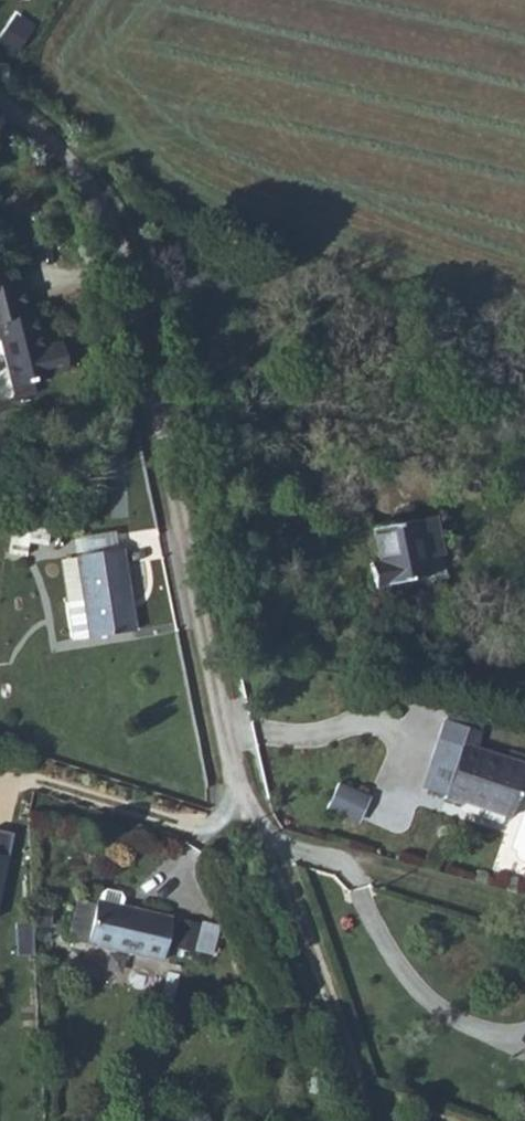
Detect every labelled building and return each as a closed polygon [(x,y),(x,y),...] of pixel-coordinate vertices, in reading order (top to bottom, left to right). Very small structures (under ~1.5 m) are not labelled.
[(20,274),(0,279),(0,340),(1,340),(12,387),(14,387),(32,382),(50,378),(49,375),(68,370),(61,342),(42,347),(34,313),(30,314),(20,274)] [(32,382),(14,387),(17,398),(35,393),(32,382)] [(373,588),(429,577),(425,559),(442,556),(434,517),(372,528),(379,562),(369,564),(373,588)] [(47,545),(49,531),(13,525),(8,553),(26,556),(28,542),(47,545)] [(84,600),(67,602),(72,638),(89,636),(89,637),(134,631),(122,549),(77,556),(77,557),(84,600)] [(429,577),(445,574),(442,556),(425,559),(429,577)] [(84,600),(77,557),(61,560),(67,602),(84,600)] [(445,720),(480,732),(485,716),(450,705),(445,720)] [(445,720),(431,763),(435,764),(453,770),(445,795),(444,799),(461,804),(462,802),(510,817),(524,773),(524,764),(475,747),(480,732),(445,720)] [(453,770),(435,764),(427,789),(445,795),(453,770)] [(367,797),(338,784),(327,808),(356,821),(367,797)] [(13,833),(0,830),(0,893),(13,833)] [(96,904),(87,942),(87,943),(162,961),(172,917),(130,908),(129,912),(121,910),(124,898),(121,893),(105,890),(100,893),(98,905),(96,904)] [(87,942),(96,904),(77,900),(69,937),(87,942)] [(49,907),(36,906),(35,927),(48,927),(49,907)] [(198,923),(179,919),(173,945),(192,950),(198,923)] [(32,922),(15,923),(16,956),(33,955),(32,922)] [(217,927),(201,923),(195,948),(211,952),(217,927)]
